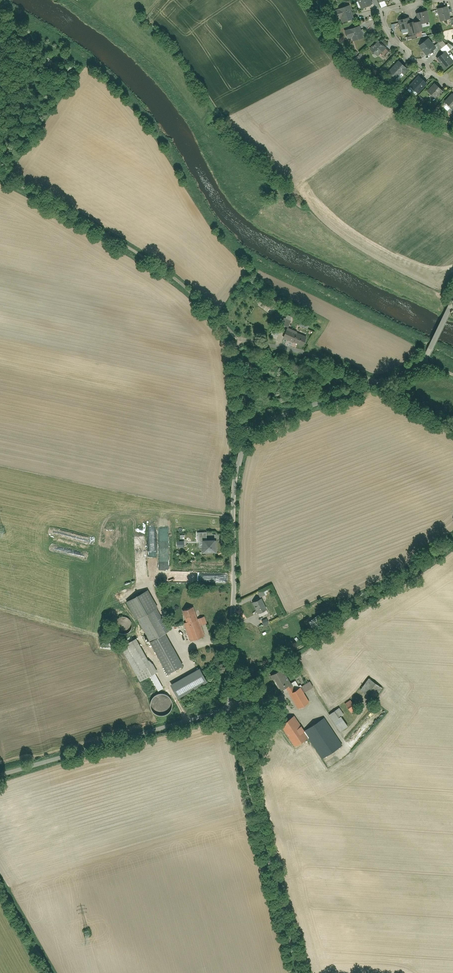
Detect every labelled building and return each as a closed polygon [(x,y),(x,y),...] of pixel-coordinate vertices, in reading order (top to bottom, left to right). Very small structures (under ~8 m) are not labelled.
[(362,11),(372,6),(369,0),(357,0),(362,11)] [(449,19),(446,6),(436,9),(439,22),(449,19)] [(350,7),(337,11),(339,17),(343,16),(345,23),(355,20),(350,7)] [(426,11),(417,13),(420,25),(429,23),(426,11)] [(408,19),(398,21),(400,30),(410,28),(408,19)] [(364,39),(359,27),(347,31),(349,37),(352,36),(355,42),(364,39)] [(435,48),(427,39),(419,46),(427,55),(435,48)] [(389,52),(378,42),(371,50),(375,54),(378,51),(385,57),(389,52)] [(444,51),(436,57),(445,67),(452,61),(444,51)] [(408,68),(399,60),(389,72),(396,78),(401,71),(404,73),(408,68)] [(427,82),(419,74),(409,84),(417,92),(427,82)] [(442,88),(435,81),(428,89),(435,96),(442,88)] [(452,92),(445,101),(452,107),(452,106),(452,92)] [(294,317),(283,313),(282,317),(281,320),(291,324),(294,317)] [(288,327),(283,339),(305,347),(309,335),(288,327)] [(203,554),(219,553),(219,540),(209,540),(209,533),(197,533),(197,544),(207,543),(207,548),(202,548),(203,554)] [(167,674),(183,666),(165,634),(169,631),(157,610),(159,609),(149,590),(125,603),(135,621),(137,620),(167,674)] [(263,599),(253,603),(258,615),(268,611),(263,599)] [(200,619),(195,608),(185,612),(189,623),(185,625),(192,643),(208,638),(204,627),(209,625),(206,617),(200,619)] [(132,621),(130,619),(127,617),(124,617),(121,617),(118,618),(116,620),(114,623),(114,626),(114,629),(116,632),(118,634),(121,635),(124,636),(127,635),(130,633),(132,630),(133,627),(133,624),(132,621)] [(121,643),(142,682),(158,674),(137,635),(121,643)] [(103,638),(102,649),(119,651),(120,640),(103,638)] [(207,683),(199,669),(170,685),(178,699),(207,683)] [(284,670),(272,678),(283,696),(289,693),(301,712),(312,705),(305,694),(315,688),(311,683),(303,687),(302,686),(300,687),(297,682),(293,685),(284,670)] [(384,689),(371,680),(363,692),(376,701),(384,689)] [(352,701),(347,704),(353,714),(358,711),(352,701)] [(331,716),(342,732),(349,728),(343,718),(346,716),(342,709),(331,716)] [(344,746),(326,719),(306,732),(296,717),(282,726),(297,749),(310,740),(323,760),(344,746)]
